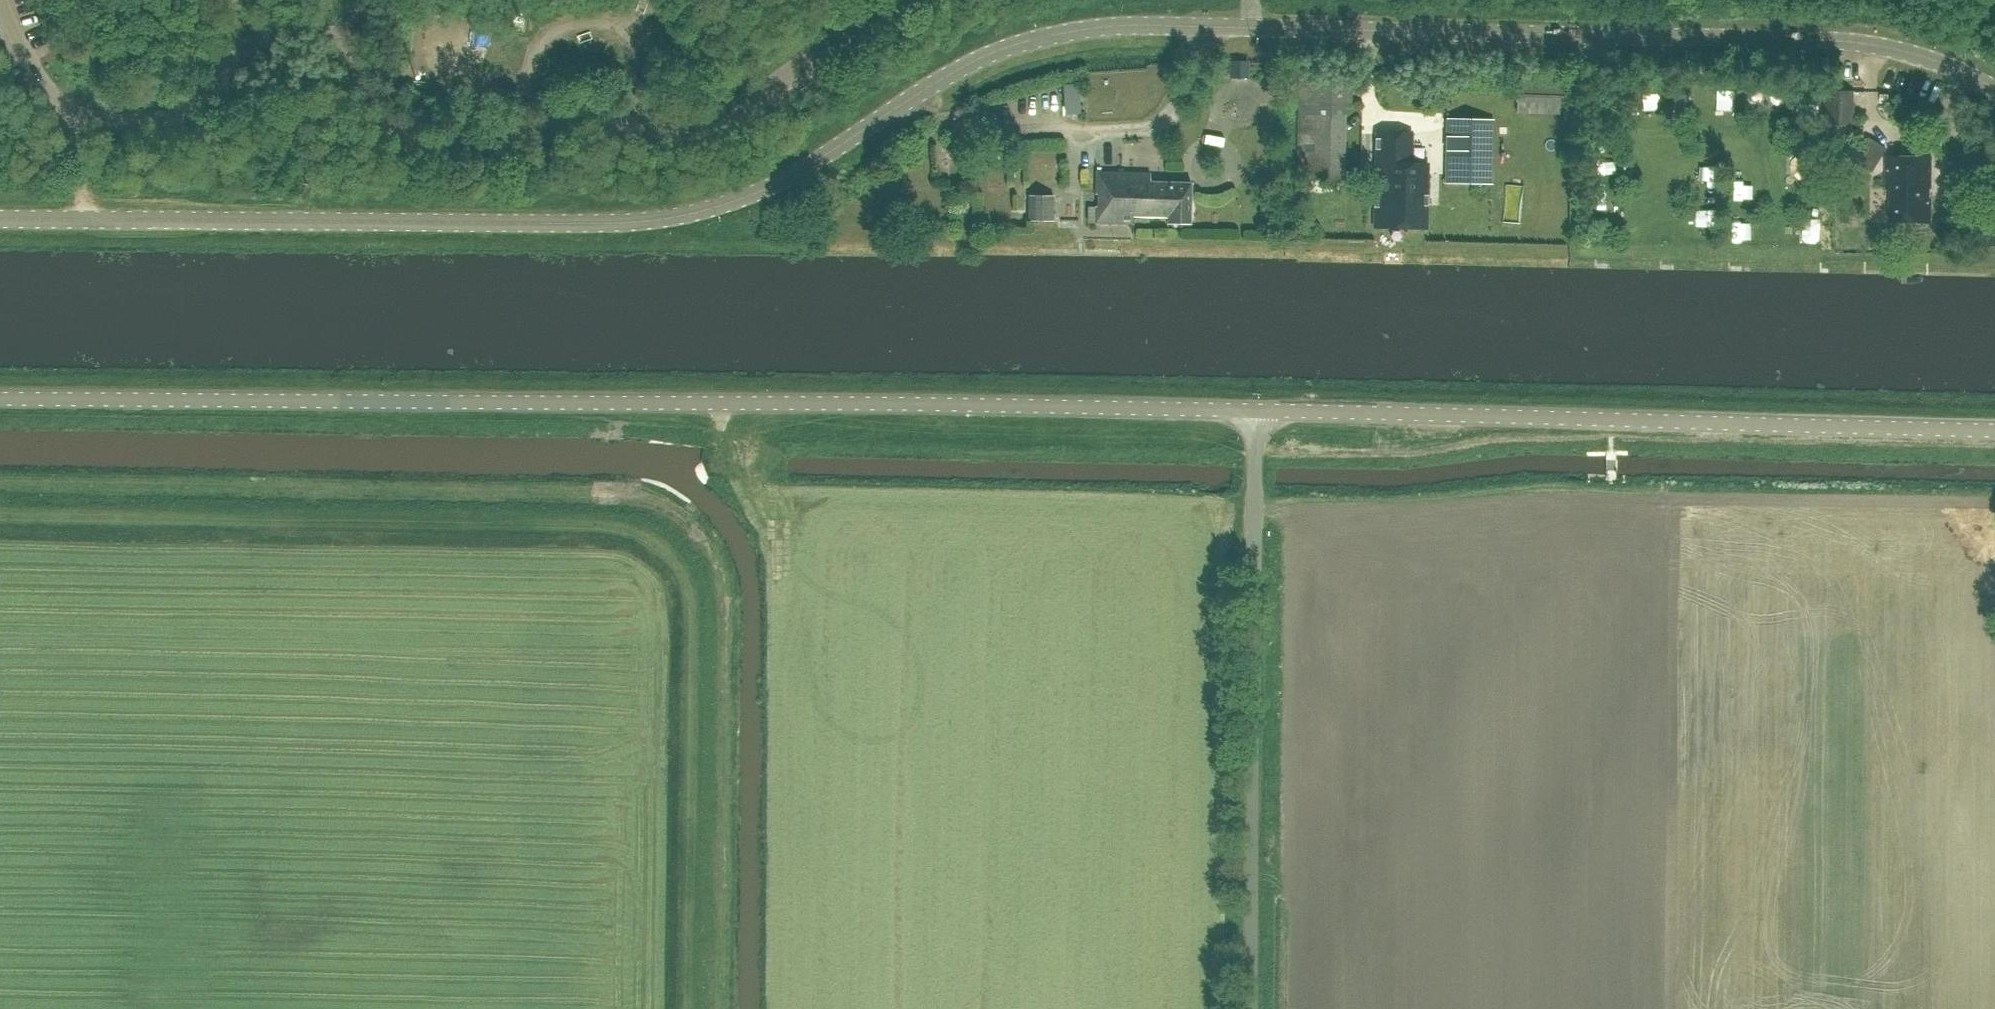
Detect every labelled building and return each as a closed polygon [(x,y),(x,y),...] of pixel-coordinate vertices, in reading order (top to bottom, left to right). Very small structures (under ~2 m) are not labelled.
[(1351,73),(1299,72),(1298,115),(1296,182),(1342,182),(1344,106),(1350,106),(1351,73)] [(1570,84),(1516,82),(1515,104),(1516,104),(1516,115),(1569,116),(1570,84)] [(1067,105),(1075,104),(1074,84),(1066,84),(1067,105)] [(1855,92),(1826,91),(1826,125),(1855,126),(1855,92)] [(1769,113),(1785,115),(1788,98),(1772,96),(1769,113)] [(1447,184),(1491,185),(1492,123),(1448,122),(1447,184)] [(1378,225),(1378,229),(1426,229),(1427,166),(1409,165),(1410,135),(1376,135),(1374,225),(1378,225)] [(1888,149),(1869,137),(1855,161),(1873,173),(1888,149)] [(1932,161),(1886,160),(1885,192),(1890,192),(1890,226),(1931,226),(1931,202),(1929,202),(1929,190),(1931,190),(1932,161)] [(1150,175),(1097,174),(1096,195),(1098,195),(1098,208),(1095,208),(1095,225),(1132,226),(1132,218),(1167,219),(1167,225),(1190,225),(1192,185),(1149,183),(1150,175)] [(1053,199),(1029,198),(1029,222),(1052,223),(1053,199)] [(1605,218),(1624,216),(1622,199),(1603,201),(1605,218)]
